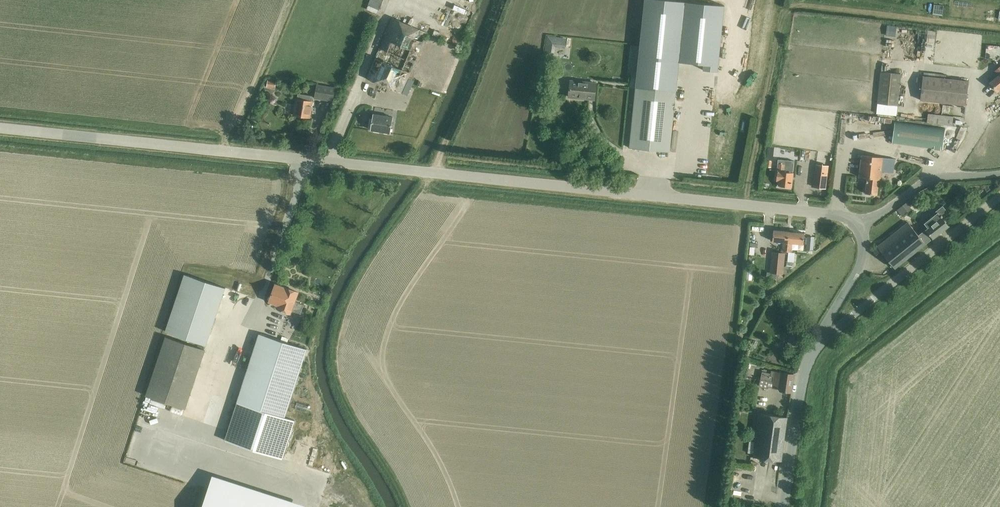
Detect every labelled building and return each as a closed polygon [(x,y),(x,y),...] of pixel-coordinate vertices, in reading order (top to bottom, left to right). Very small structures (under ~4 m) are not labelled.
[(640,46),(636,87),(676,91),(680,62),(704,64),(703,70),(718,71),(725,5),(685,1),(672,0),(645,0),(640,46)] [(469,7),(462,21),(470,25),(477,11),(469,7)] [(402,93),(406,84),(429,30),(395,15),(367,78),(402,93)] [(935,43),(936,30),(928,30),(927,42),(935,43)] [(545,45),(544,51),(554,52),(555,46),(565,48),(566,39),(546,36),(545,45)] [(999,89),(999,70),(999,68),(995,71),(999,76),(991,83),(998,91),(999,89)] [(899,105),(902,73),(881,72),(878,104),(899,105)] [(966,105),(969,81),(923,76),(920,100),(966,105)] [(595,99),(596,89),(597,83),(571,81),(569,97),(595,99)] [(333,100),(335,86),(317,84),(315,98),(333,100)] [(671,142),(676,91),(636,87),(631,138),(630,148),(670,152),(671,142)] [(313,101),(313,96),(299,93),(298,98),(297,98),(294,114),(310,117),(313,101)] [(953,126),(954,116),(929,113),(928,123),(953,126)] [(391,133),(393,117),(374,114),(372,130),(391,133)] [(943,150),(946,128),(894,121),(891,142),(943,150)] [(894,173),(895,159),(862,155),(860,177),(868,178),(866,193),(877,195),(879,179),(881,179),(882,171),(894,173)] [(779,159),(777,180),(780,181),(779,186),(792,187),(794,161),(779,159)] [(826,188),(827,178),(829,166),(816,164),(814,187),(826,188)] [(903,216),(909,212),(903,205),(898,209),(903,216)] [(933,238),(949,226),(943,218),(948,213),(943,206),(932,215),(933,217),(925,223),(929,228),(924,231),(919,235),(908,222),(873,250),(878,257),(883,253),(895,268),(931,240),(929,238),(931,236),(933,238)] [(788,252),(790,231),(774,230),(773,241),(784,242),(783,251),(788,252)] [(804,244),(805,233),(790,231),(788,252),(790,252),(789,262),(795,262),(796,253),(792,252),(792,243),(804,244)] [(296,239),(293,245),(299,248),(302,242),(296,239)] [(784,274),(786,253),(774,252),(771,273),(784,274)] [(206,345),(225,288),(185,275),(166,331),(206,345)] [(301,314),(304,305),(295,301),(299,292),(276,284),(269,302),(280,306),(278,309),(291,313),(292,310),(301,314)] [(238,402),(225,440),(283,459),(295,420),(285,417),(308,349),(260,333),(238,402)] [(796,351),(802,337),(792,333),(786,347),(796,351)] [(185,408),(201,360),(205,350),(166,337),(147,395),(185,408)] [(794,374),(784,372),(771,371),(771,373),(762,372),(761,380),(759,387),(769,389),(769,387),(771,388),(780,389),(779,391),(781,391),(791,392),(794,374)] [(750,440),(748,452),(754,453),(754,458),(772,460),(782,461),(788,417),(778,416),(759,414),(756,441),(750,440)] [(204,506),(269,506),(210,488),(204,506)]
